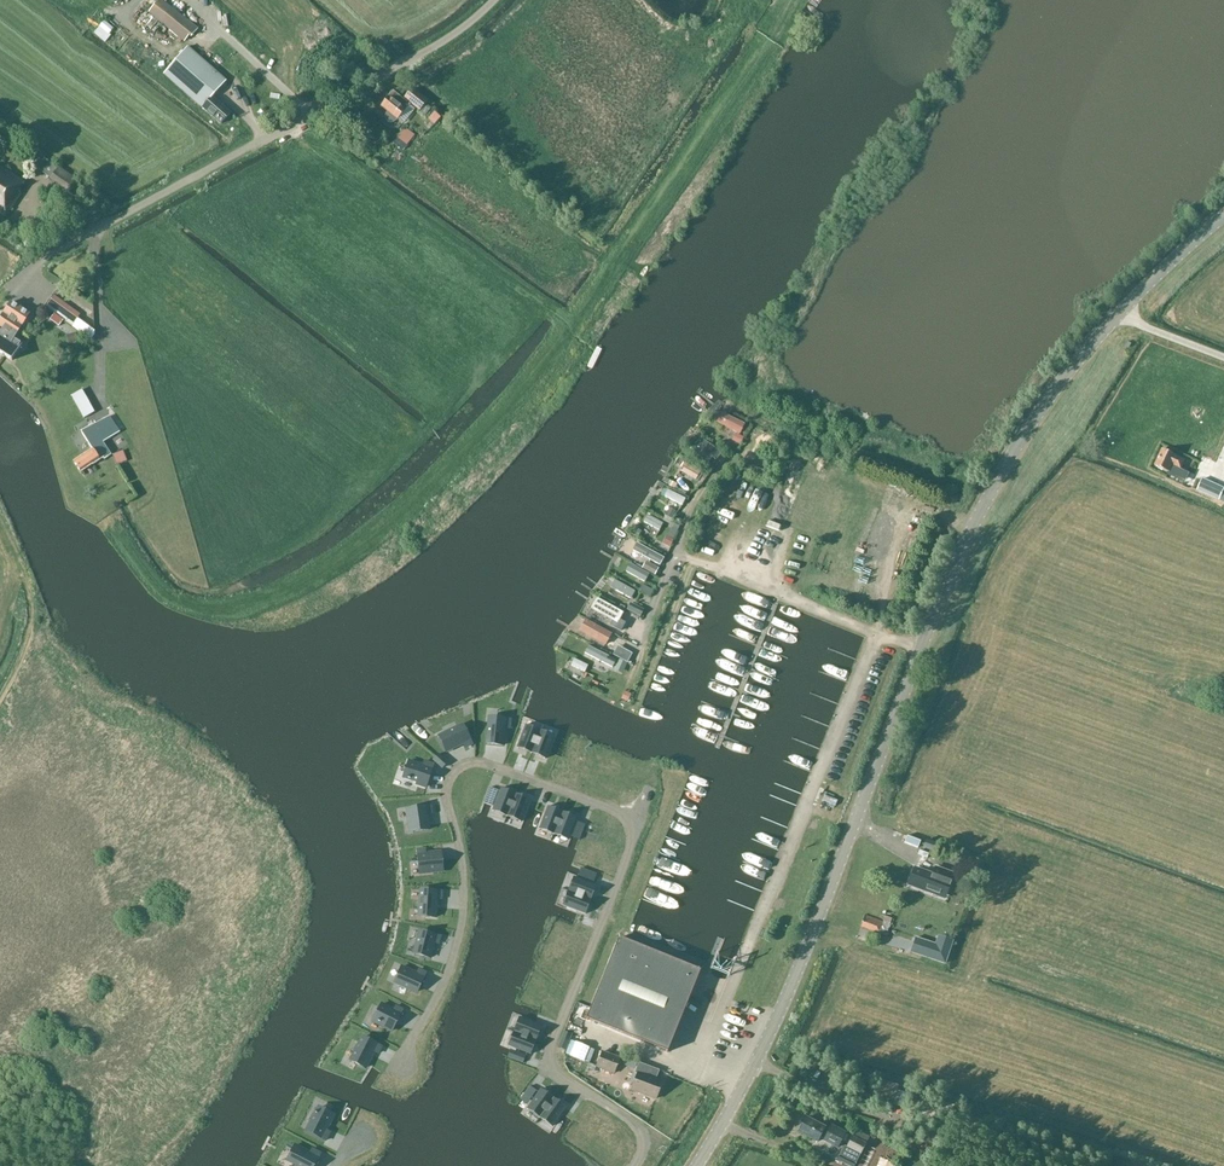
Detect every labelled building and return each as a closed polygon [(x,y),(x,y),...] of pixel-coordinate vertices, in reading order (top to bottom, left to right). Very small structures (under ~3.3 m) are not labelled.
[(162,0),(159,0),(149,12),(148,13),(184,42),(190,35),(192,37),(197,29),(162,0)] [(101,20),(92,32),(103,42),(113,29),(101,20)] [(231,113),(213,97),(227,81),(188,47),(164,75),(220,125),(231,113)] [(427,101),(413,89),(404,98),(418,111),(427,101)] [(388,97),(381,106),(388,112),(387,113),(386,114),(386,115),(385,116),(385,117),(385,118),(385,119),(386,120),(386,121),(387,121),(387,122),(388,122),(389,123),(390,123),(391,123),(393,123),(394,122),(395,122),(396,121),(396,120),(397,120),(409,105),(393,91),(388,97)] [(420,138),(406,128),(395,143),(397,145),(401,140),(413,149),(420,138)] [(59,166),(58,168),(41,156),(33,166),(50,178),(50,179),(67,192),(76,180),(59,166)] [(5,216),(25,184),(0,168),(0,213),(5,216)] [(81,314),(55,296),(46,307),(72,326),(81,314)] [(29,314),(10,303),(0,319),(0,327),(1,327),(0,329),(0,354),(11,361),(22,344),(13,339),(15,336),(29,314)] [(78,342),(76,333),(67,335),(68,344),(78,342)] [(80,387),(69,394),(84,418),(95,411),(80,387)] [(745,424),(727,415),(722,425),(740,434),(745,424)] [(111,456),(103,443),(120,431),(109,416),(81,431),(92,450),(73,462),(80,473),(100,460),(101,462),(111,456)] [(702,451),(696,460),(706,467),(712,458),(716,461),(721,454),(702,440),(697,447),(702,451)] [(127,461),(123,450),(113,455),(117,465),(127,461)] [(1184,461),(1162,450),(1155,466),(1169,473),(1172,466),(1180,470),(1184,461)] [(683,462),(680,469),(688,473),(687,476),(695,480),(700,472),(683,462)] [(732,485),(742,489),(745,482),(735,478),(732,485)] [(1204,494),(1210,482),(1202,478),(1197,491),(1204,494)] [(683,505),(686,499),(668,490),(665,497),(683,505)] [(668,508),(664,516),(671,520),(676,512),(668,508)] [(659,531),(663,524),(647,515),(643,522),(659,531)] [(670,548),(673,540),(666,537),(663,544),(670,548)] [(660,566),(664,559),(636,543),(632,550),(660,566)] [(625,571),(644,582),(648,574),(629,563),(625,571)] [(635,592),(614,580),(610,588),(631,599),(635,592)] [(623,615),(595,600),(589,611),(612,623),(609,628),(620,634),(625,625),(619,622),(623,615)] [(630,604),(626,611),(639,618),(643,611),(630,604)] [(611,634),(585,619),(578,631),(605,646),(611,634)] [(612,653),(624,658),(628,648),(616,643),(612,653)] [(616,660),(598,651),(588,646),(585,652),(613,666),(616,660)] [(583,671),(586,661),(572,656),(569,666),(583,671)] [(504,728),(510,729),(511,720),(490,717),(487,744),(503,745),(504,728)] [(463,725),(439,737),(446,752),(463,743),(465,748),(472,744),(463,725)] [(525,726),(517,747),(531,752),(539,732),(525,726)] [(545,758),(553,737),(539,732),(531,752),(545,758)] [(584,736),(579,752),(592,757),(597,741),(584,736)] [(603,772),(612,776),(620,753),(611,749),(603,772)] [(447,762),(438,754),(433,760),(442,768),(447,762)] [(416,784),(426,787),(433,764),(425,761),(423,766),(408,761),(403,777),(417,782),(416,784)] [(623,775),(627,768),(619,764),(616,772),(623,775)] [(635,765),(626,786),(634,790),(644,769),(635,765)] [(466,785),(468,779),(458,777),(457,784),(466,785)] [(501,789),(493,810),(507,815),(515,795),(501,789)] [(816,799),(831,803),(833,795),(818,791),(816,799)] [(392,792),(383,795),(385,802),(395,799),(392,792)] [(515,795),(507,815),(520,821),(526,806),(528,800),(515,795)] [(431,813),(430,806),(410,808),(412,832),(429,830),(426,814),(431,813)] [(561,813),(548,807),(545,814),(540,828),(554,833),(561,813)] [(561,813),(554,833),(568,839),(573,824),(575,818),(561,813)] [(933,851),(935,844),(926,841),(924,847),(933,851)] [(417,850),(419,871),(442,868),(441,852),(425,854),(424,849),(417,850)] [(978,868),(963,861),(959,868),(974,875),(978,868)] [(931,875),(914,868),(908,884),(945,898),(951,881),(953,874),(935,868),(931,875)] [(595,886),(574,878),(569,892),(589,900),(595,886)] [(435,898),(440,898),(441,891),(420,890),(418,916),(434,917),(435,898)] [(563,906),(584,914),(589,900),(569,892),(563,906)] [(883,922),(864,916),(860,926),(878,933),(878,932),(885,935),(891,919),(885,916),(883,922)] [(433,942),(438,944),(440,937),(420,931),(414,953),(429,957),(433,942)] [(910,953),(945,965),(950,949),(915,937),(910,953)] [(700,971),(618,938),(585,1020),(667,1053),(700,971)] [(394,982),(417,992),(425,973),(419,970),(417,974),(401,967),(394,982)] [(745,1013),(747,1001),(728,998),(725,1009),(745,1013)] [(374,1018),(384,1024),(383,1026),(391,1031),(402,1010),(396,1006),(393,1011),(381,1004),(374,1018)] [(520,1018),(514,1032),(535,1040),(540,1026),(520,1018)] [(514,1032),(509,1046),(529,1054),(535,1040),(514,1032)] [(565,1050),(571,1035),(564,1032),(558,1047),(565,1050)] [(351,1061),(365,1068),(374,1051),(378,1054),(382,1047),(363,1037),(351,1061)] [(614,1074),(619,1059),(601,1052),(596,1067),(614,1074)] [(656,1100),(663,1083),(655,1080),(659,1071),(638,1063),(634,1073),(637,1074),(631,1090),(656,1100)] [(349,1077),(358,1078),(360,1067),(350,1066),(349,1077)] [(876,1079),(874,1088),(896,1095),(898,1086),(876,1079)] [(541,1090),(528,1108),(540,1116),(553,1099),(541,1090)] [(553,1099),(540,1116),(552,1125),(565,1107),(553,1099)] [(319,1107),(307,1131),(325,1141),(330,1132),(325,1130),(333,1115),(319,1107)] [(820,1137),(823,1139),(838,1147),(845,1134),(831,1126),(828,1130),(806,1118),(799,1131),(817,1141),(820,1137)] [(865,1144),(851,1137),(846,1147),(860,1154),(865,1144)] [(288,1160),(300,1165),(314,1165),(321,1153),(313,1149),(310,1154),(295,1146),(288,1160)] [(860,1155),(844,1146),(838,1157),(854,1165),(860,1155)] [(335,1153),(326,1150),(321,1165),(331,1165),(335,1153)] [(890,1165),(895,1157),(887,1152),(882,1160),(890,1165)]
